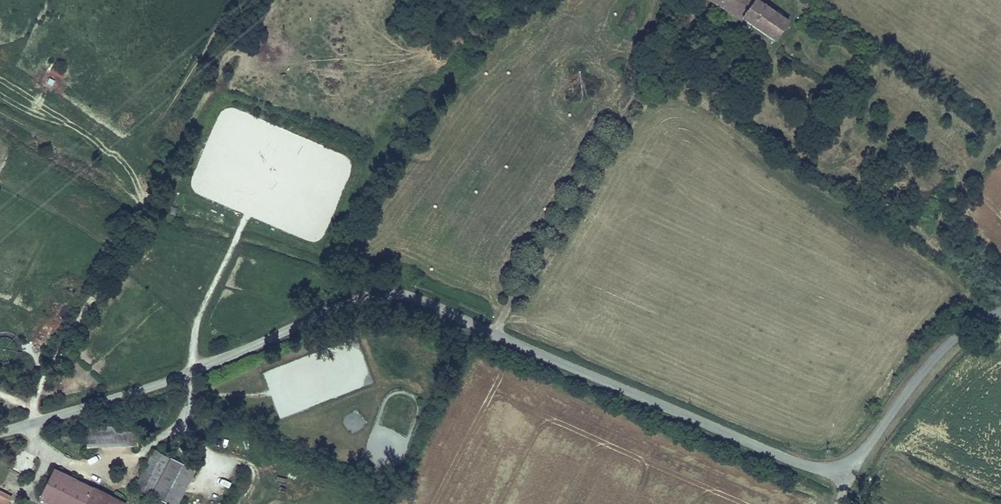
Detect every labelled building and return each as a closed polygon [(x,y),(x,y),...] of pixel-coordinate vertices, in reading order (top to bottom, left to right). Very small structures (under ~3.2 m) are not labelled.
[(751,0),(709,0),(739,18),(751,0)] [(739,18),(773,41),(787,19),(758,0),(751,0),(739,18)] [(50,74),(62,80),(68,67),(56,61),(50,74)] [(321,353),(263,371),(278,417),(327,401),(321,383),(316,384),(313,373),(326,369),(321,353)] [(138,429),(88,433),(89,447),(139,444),(139,440),(138,436),(138,429)] [(149,498),(168,462),(152,453),(133,490),(149,498)] [(168,462),(149,498),(161,503),(178,503),(193,475),(168,462)] [(55,469),(40,499),(50,503),(125,503),(55,469)] [(28,489),(0,474),(0,479),(26,493),(28,489)] [(26,493),(0,479),(0,490),(21,502),(26,493)]
